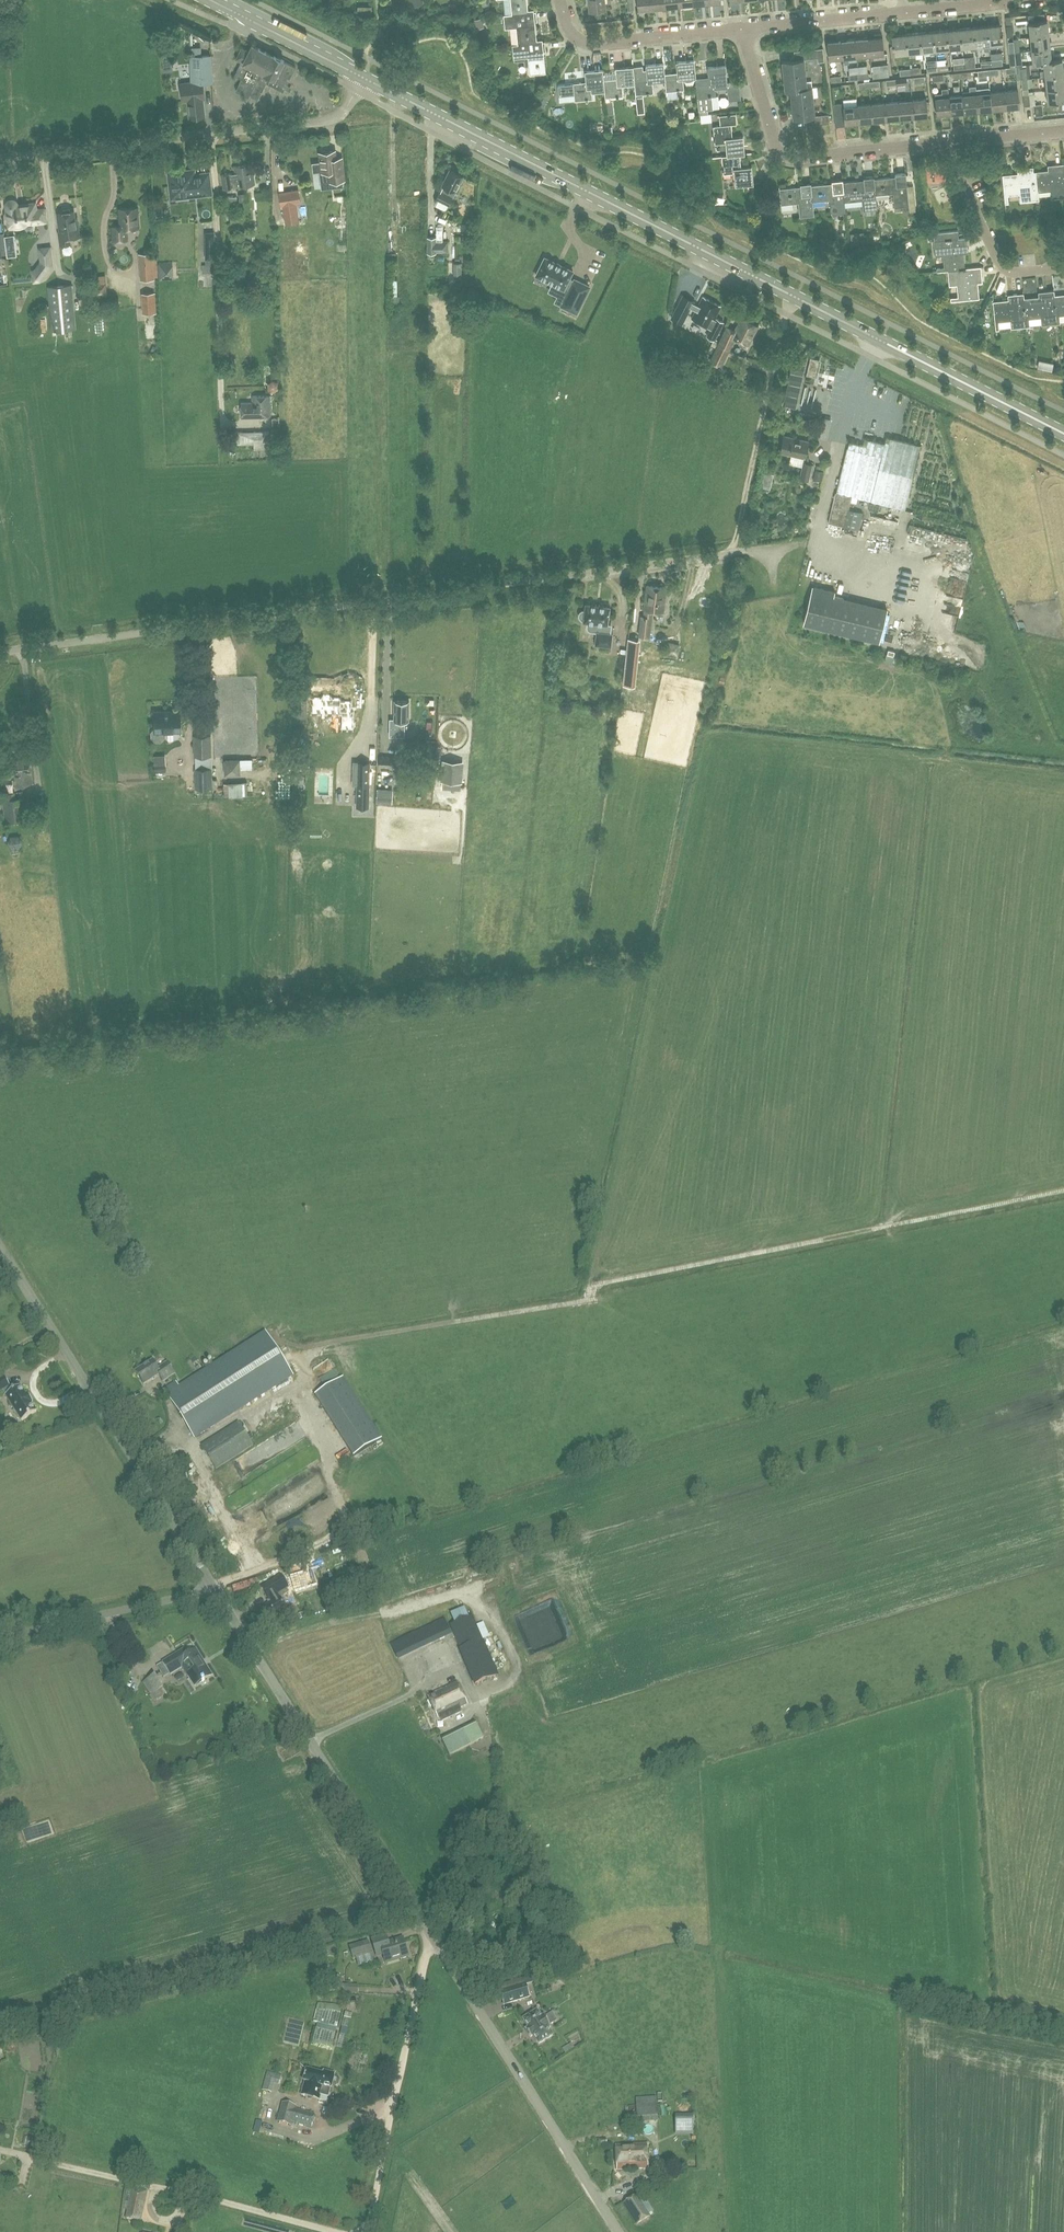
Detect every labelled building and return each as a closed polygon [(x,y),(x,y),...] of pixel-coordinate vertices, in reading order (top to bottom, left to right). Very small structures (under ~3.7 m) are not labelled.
[(528,11),(527,0),(510,0),(511,13),(528,11)] [(588,10),(606,8),(605,0),(587,0),(588,10)] [(652,9),(651,0),(637,0),(638,10),(652,9)] [(665,7),(665,0),(651,0),(652,9),(665,7)] [(537,41),(534,20),(536,20),(535,10),(528,11),(511,13),(503,13),(504,21),(502,22),(502,27),(504,26),(504,27),(505,27),(505,29),(516,28),(518,43),(521,43),(537,41)] [(1041,35),(1049,34),(1048,20),(1045,20),(1044,13),(1028,15),(1029,23),(1031,38),(1041,37),(1041,35)] [(989,35),(990,45),(1004,43),(1003,33),(1002,33),(1001,25),(987,26),(988,35),(989,35)] [(988,35),(987,26),(973,27),(974,36),(976,36),(977,46),(984,45),(984,52),(991,51),(990,45),(989,35),(988,35)] [(976,46),(977,46),(976,36),(974,36),(973,27),(960,29),(961,38),(962,38),(963,47),(970,47),(971,51),(977,50),(976,46)] [(950,49),(963,47),(962,38),(961,38),(960,29),(946,30),(947,39),(949,39),(950,49)] [(936,50),(950,49),(949,39),(947,39),(946,30),(933,31),(934,40),(935,40),(936,50)] [(936,50),(935,40),(934,40),(933,31),(919,33),(920,41),(922,41),(923,51),(930,51),(930,54),(936,54),(936,50)] [(909,53),(923,51),(922,41),(920,41),(919,33),(906,34),(906,43),(908,43),(909,53)] [(869,38),(871,55),(885,54),(883,36),(882,36),(882,35),(881,34),(875,35),(874,36),(874,37),(869,38)] [(895,54),(909,53),(908,43),(906,43),(906,34),(892,35),(893,46),(895,46),(895,54)] [(1042,48),(1051,47),(1049,34),(1041,35),(1041,37),(1031,38),(1032,51),(1042,50),(1042,48)] [(857,57),(871,55),(869,38),(855,39),(857,57)] [(849,63),(849,58),(857,57),(855,39),(841,40),(843,58),(844,64),(849,63)] [(537,41),(521,43),(518,43),(512,44),(513,57),(528,56),(529,73),(546,72),(543,51),(546,50),(545,40),(537,41)] [(829,60),(843,58),(841,40),(828,42),(829,60)] [(273,55),(252,44),(249,51),(241,47),(235,59),(241,62),(234,75),(241,79),(235,91),(249,97),(249,96),(257,100),(266,83),(284,91),(296,67),(284,60),(273,54),(273,55)] [(1051,61),(1052,61),(1051,47),(1042,48),(1042,50),(1032,51),(1033,65),(1041,64),(1044,64),(1044,63),(1052,62),(1051,61)] [(784,75),(805,73),(804,59),(817,58),(818,61),(824,61),(823,48),(794,51),(795,56),(793,56),(791,58),(791,60),(783,61),(784,75)] [(1017,67),(1017,66),(1016,66),(1016,63),(1015,53),(1009,53),(1010,67),(1017,67)] [(164,72),(170,71),(170,68),(173,68),(172,55),(163,56),(164,72)] [(204,115),(202,95),(204,93),(202,82),(212,82),(211,56),(191,57),(192,82),(181,83),(184,100),(188,100),(190,117),(204,115)] [(664,72),(665,79),(666,90),(683,88),(682,77),(696,76),(694,59),(676,61),(677,71),(664,72)] [(1052,62),(1044,63),(1044,64),(1045,70),(1040,71),(1040,77),(1046,77),(1056,76),(1056,74),(1063,74),(1063,73),(1063,59),(1052,61),(1051,61),(1052,62)] [(665,79),(664,72),(663,62),(646,63),(646,70),(644,70),(643,64),(633,65),(634,75),(635,82),(634,82),(636,93),(653,91),(652,81),(665,79)] [(938,66),(938,72),(949,71),(948,62),(937,63),(937,66),(938,66)] [(715,95),(715,88),(728,87),(727,82),(725,64),(707,66),(708,77),(695,78),(699,110),(708,109),(713,109),(711,96),(715,95)] [(889,76),(888,64),(873,66),(873,72),(872,72),(873,78),(889,76)] [(616,77),(604,78),(603,78),(604,85),(604,91),(605,96),(623,95),(622,84),(634,82),(635,82),(634,75),(633,65),(615,66),(616,77)] [(1017,67),(1018,79),(1021,79),(1021,80),(1030,79),(1029,74),(1031,74),(1030,65),(1026,65),(1020,66),(1017,66),(1017,67)] [(1016,80),(1018,79),(1017,67),(1010,67),(1010,68),(1005,68),(1006,74),(1015,73),(1016,80)] [(604,85),(603,78),(604,78),(603,68),(585,69),(586,80),(573,81),(573,82),(557,83),(558,94),(574,92),(574,99),(592,98),(591,92),(604,91),(604,85)] [(987,76),(989,75),(989,70),(978,71),(979,81),(988,80),(987,76)] [(791,89),(812,87),(811,81),(806,81),(805,73),(784,75),(786,90),(791,89)] [(1056,76),(1046,77),(1047,91),(1057,90),(1057,88),(1063,88),(1063,74),(1056,74),(1056,76)] [(1028,87),(1033,86),(1032,79),(1030,79),(1021,80),(1022,90),(1028,89),(1028,87)] [(739,81),(727,82),(728,87),(729,101),(742,99),(740,86),(739,86),(739,81)] [(979,111),(977,93),(976,86),(969,86),(969,91),(963,91),(963,95),(965,112),(979,111)] [(812,87),(791,89),(793,104),(794,118),(806,117),(807,126),(830,124),(829,114),(815,116),(813,102),(812,87)] [(951,114),(950,96),(949,96),(948,88),(942,89),(942,93),(935,94),(935,97),(937,115),(951,114)] [(1047,91),(1048,105),(1059,104),(1059,102),(1063,102),(1063,88),(1057,88),(1057,90),(1047,91)] [(1005,91),(1007,108),(1020,107),(1019,89),(1005,91)] [(542,100),(546,102),(551,94),(546,91),(542,100)] [(993,110),(1007,108),(1005,91),(991,92),(993,110)] [(979,111),(993,110),(991,92),(977,93),(979,111)] [(1035,105),(1036,105),(1035,94),(1023,95),(1024,106),(1035,105)] [(965,112),(963,95),(950,96),(951,114),(965,112)] [(611,101),(610,96),(606,96),(606,101),(608,114),(614,114),(613,100),(611,101)] [(913,100),(915,117),(928,116),(927,98),(913,100)] [(909,118),(915,117),(913,100),(899,101),(901,118),(901,120),(902,121),(908,120),(909,119),(909,118)] [(887,120),(901,118),(899,101),(885,102),(887,120)] [(873,121),(887,120),(885,102),(871,104),(873,121)] [(859,123),(857,105),(844,106),(844,103),(834,104),(835,118),(845,117),(846,124),(859,123)] [(859,123),(873,121),(871,104),(857,105),(859,123)] [(1036,105),(1035,105),(1036,116),(1043,115),(1042,104),(1036,105)] [(539,116),(543,108),(539,105),(535,113),(539,116)] [(728,155),(740,154),(746,153),(744,135),(733,136),(732,125),(737,125),(736,114),(719,116),(720,124),(713,125),(715,143),(726,142),(727,155),(728,155)] [(322,161),(313,163),(314,172),(320,172),(321,182),(330,181),(330,182),(345,180),(343,168),(343,167),(342,158),(336,158),(335,151),(327,152),(326,150),(323,151),(322,152),(321,153),(322,161)] [(728,155),(727,155),(723,155),(724,173),(735,172),(736,185),(754,183),(753,165),(742,166),(740,154),(728,155)] [(255,184),(252,163),(234,166),(236,173),(230,174),(222,175),(225,189),(238,187),(255,184)] [(1037,200),(1039,199),(1038,191),(1056,189),(1057,198),(1063,197),(1063,167),(1063,164),(1054,166),(1054,172),(1035,174),(1034,174),(1037,200)] [(945,166),(929,167),(930,187),(946,186),(945,166)] [(1036,200),(1037,200),(1034,174),(1035,174),(1034,167),(1024,168),(1025,175),(1003,177),(1006,203),(1009,202),(1008,194),(1026,192),(1027,201),(1036,200)] [(449,204),(463,176),(450,169),(442,185),(447,188),(445,192),(440,190),(436,198),(449,204)] [(210,192),(208,174),(194,176),(194,172),(185,173),(185,172),(170,174),(170,177),(168,177),(169,182),(170,182),(172,196),(210,192)] [(895,207),(909,206),(905,173),(896,174),(896,177),(875,179),(877,200),(889,198),(889,193),(894,193),(895,207)] [(845,202),(862,200),(863,210),(865,210),(865,215),(873,214),(873,209),(878,209),(877,200),(875,179),(875,176),(864,177),(865,180),(843,182),(845,198),(845,202)] [(845,198),(843,182),(843,180),(833,181),(833,183),(812,185),(813,201),(830,199),(832,214),(846,212),(845,202),(845,198)] [(815,215),(813,201),(812,185),(811,183),(801,184),(801,186),(780,189),(781,204),(799,202),(800,217),(815,215)] [(299,221),(296,204),(301,203),(299,189),(278,192),(281,206),(282,206),(285,224),(299,221)] [(20,203),(19,201),(18,200),(15,199),(13,199),(10,199),(7,200),(5,202),(5,205),(5,209),(5,212),(4,214),(4,216),(4,219),(5,220),(7,221),(7,228),(10,229),(10,228),(14,230),(20,230),(24,229),(26,227),(28,225),(48,223),(46,206),(38,207),(37,201),(20,203)] [(114,241),(127,240),(126,229),(138,229),(137,207),(119,208),(120,226),(113,226),(114,241)] [(71,211),(69,209),(63,210),(62,212),(57,212),(60,232),(59,232),(60,245),(70,243),(70,238),(79,236),(77,220),(75,218),(73,210),(71,211)] [(937,270),(965,267),(963,247),(969,246),(968,236),(959,237),(958,231),(933,233),(936,256),(943,255),(945,268),(937,268),(937,270)] [(215,232),(205,232),(205,259),(215,259),(215,232)] [(850,234),(851,245),(865,243),(863,232),(850,234)] [(437,241),(437,237),(428,237),(428,253),(449,253),(448,241),(437,241)] [(33,283),(47,281),(55,271),(53,266),(54,265),(51,246),(38,247),(40,261),(40,262),(34,270),(31,270),(33,283)] [(149,254),(141,254),(142,280),(151,279),(151,278),(158,277),(156,254),(149,254)] [(573,271),(545,257),(536,275),(564,289),(565,287),(569,290),(561,306),(577,313),(590,286),(574,279),(574,281),(569,278),(573,271)] [(163,278),(176,277),(176,262),(162,263),(163,278)] [(965,267),(937,270),(937,272),(950,271),(950,278),(959,277),(961,297),(952,298),(952,299),(979,296),(977,276),(983,275),(982,266),(965,267)] [(1,283),(8,281),(7,272),(0,273),(0,277),(1,283)] [(109,273),(96,273),(96,287),(108,287),(109,273)] [(52,332),(76,329),(72,285),(48,287),(52,332)] [(1057,324),(1055,297),(1054,291),(1044,292),(1045,298),(1024,300),(1027,327),(1030,326),(1029,318),(1046,316),(1047,325),(1057,324)] [(142,314),(156,313),(155,292),(141,293),(142,314)] [(682,323),(694,300),(682,293),(670,317),(682,323)] [(1027,327),(1024,300),(1024,294),(1013,295),(1014,301),(993,304),(996,330),(999,330),(998,321),(1011,320),(1011,328),(1017,328),(1027,327)] [(1057,324),(1060,323),(1059,315),(1063,315),(1063,296),(1055,297),(1057,324)] [(722,321),(717,318),(716,320),(713,318),(720,305),(704,297),(693,317),(712,327),(707,336),(713,339),(722,321)] [(748,344),(758,325),(741,316),(735,329),(727,326),(710,360),(720,365),(734,337),(740,340),(739,343),(745,346),(747,343),(748,344)] [(808,373),(819,375),(822,358),(811,356),(808,373)] [(822,359),(820,377),(828,378),(830,360),(822,359)] [(789,386),(789,403),(798,404),(798,386),(789,386)] [(241,417),(270,417),(270,396),(252,396),(252,403),(241,403),(241,417)] [(821,436),(827,438),(832,421),(827,419),(821,436)] [(235,444),(254,444),(254,449),(269,449),(269,432),(235,432),(235,444)] [(804,458),(808,442),(784,436),(780,452),(804,458)] [(849,441),(828,523),(859,530),(863,513),(849,509),(852,497),(905,510),(922,445),(886,436),(885,443),(865,438),(864,443),(863,445),(849,441)] [(809,481),(813,464),(803,462),(802,467),(799,479),(809,481)] [(663,613),(666,588),(647,586),(644,610),(645,610),(644,616),(641,616),(639,636),(649,637),(653,611),(663,613)] [(813,586),(803,624),(836,632),(845,598),(834,595),(835,591),(813,586)] [(611,647),(613,634),(611,634),(611,628),(607,627),(610,607),(585,604),(585,610),(582,611),(580,612),(579,614),(579,616),(579,619),(581,620),(583,621),(583,622),(587,623),(587,627),(587,629),(588,631),(591,632),(596,633),(595,645),(611,647)] [(637,641),(629,640),(625,677),(633,678),(637,641)] [(647,695),(655,696),(656,671),(648,671),(647,695)] [(344,732),(357,732),(357,713),(355,713),(355,703),(344,703),(344,699),(335,699),(335,697),(324,697),(324,699),(315,699),(315,717),(344,717),(344,732)] [(408,720),(409,701),(394,701),(394,719),(390,719),(390,736),(405,736),(405,720),(408,720)] [(162,713),(162,712),(153,712),(153,722),(154,722),(154,728),(151,732),(151,737),(155,741),(160,741),(163,737),(163,731),(180,730),(179,713),(162,713)] [(312,735),(327,735),(327,724),(313,723),(312,735)] [(212,788),(211,756),(211,735),(193,735),(194,757),(195,757),(195,768),(194,768),(195,788),(212,788)] [(31,784),(30,773),(31,772),(29,755),(9,758),(11,775),(12,775),(13,786),(31,784)] [(394,768),(395,758),(379,757),(378,767),(394,768)] [(225,776),(241,775),(240,759),(224,759),(225,776)] [(463,783),(464,761),(442,760),(441,782),(463,783)] [(370,762),(353,762),(353,785),(357,785),(357,807),(368,807),(370,762)] [(225,797),(246,796),(246,783),(224,784),(225,797)] [(379,788),(379,801),(393,800),(393,788),(379,788)] [(5,822),(22,820),(20,798),(15,798),(15,793),(2,794),(5,822)] [(194,1437),(291,1374),(265,1333),(168,1396),(194,1437)] [(157,1369),(152,1361),(135,1372),(143,1385),(158,1375),(162,1382),(174,1374),(167,1362),(157,1369)] [(20,1418),(22,1421),(37,1411),(31,1403),(33,1401),(28,1393),(26,1394),(20,1385),(11,1391),(8,1387),(10,1385),(5,1377),(0,1380),(0,1392),(3,1390),(6,1395),(5,1395),(15,1410),(13,1411),(18,1419),(20,1418)] [(343,1377),(314,1396),(321,1407),(350,1388),(343,1377)] [(216,1469),(252,1445),(238,1422),(201,1446),(216,1469)] [(195,1487),(203,1483),(200,1476),(192,1481),(195,1487)] [(324,1509),(318,1512),(323,1522),(328,1519),(324,1509)] [(294,1593),(324,1585),(318,1567),(289,1576),(294,1593)] [(289,1610),(279,1593),(290,1587),(282,1574),(262,1587),(269,1598),(270,1597),(273,1601),(261,1608),(270,1622),(272,1621),(273,1623),(277,1620),(276,1619),(287,1612),(289,1610)] [(411,1595),(412,1601),(426,1598),(425,1592),(411,1595)] [(475,1685),(497,1676),(473,1617),(450,1626),(475,1685)] [(398,1661),(452,1635),(444,1618),(390,1644),(398,1661)] [(184,1649),(162,1663),(166,1668),(170,1675),(177,1687),(190,1679),(194,1686),(212,1675),(196,1650),(188,1655),(184,1649)] [(154,1675),(144,1681),(153,1694),(163,1688),(159,1682),(154,1675)] [(457,1682),(427,1696),(437,1717),(439,1716),(442,1722),(462,1712),(460,1707),(467,1703),(457,1682)] [(449,1755),(483,1739),(474,1722),(441,1739),(449,1755)] [(388,1942),(386,1936),(373,1940),(378,1955),(383,1954),(386,1963),(408,1956),(403,1938),(388,1942)] [(353,1959),(372,1953),(368,1940),(349,1945),(353,1959)] [(335,1977),(334,1971),(329,1972),(330,1977),(328,1978),(328,1980),(326,1980),(327,1992),(339,1992),(338,1977),(335,1977)] [(527,1988),(526,1984),(500,1992),(504,2005),(530,1996),(527,1988)] [(323,2011),(325,2011),(325,2022),(337,2023),(338,2011),(323,2010),(323,2011)] [(542,2019),(538,2011),(524,2020),(530,2028),(527,2030),(531,2038),(534,2036),(540,2044),(553,2036),(549,2029),(551,2027),(545,2017),(542,2019)] [(336,2038),(337,2031),(320,2029),(320,2037),(336,2038)] [(574,2051),(582,2046),(579,2041),(571,2046),(574,2051)] [(325,2074),(307,2069),(304,2080),(305,2081),(301,2095),(319,2099),(321,2094),(328,2096),(331,2088),(335,2074),(326,2072),(325,2074)] [(279,2083),(281,2075),(268,2071),(265,2080),(274,2082),(279,2083)] [(290,2122),(295,2106),(280,2102),(275,2117),(290,2122)] [(637,2122),(658,2121),(657,2103),(636,2104),(637,2122)] [(314,2125),(316,2115),(311,2114),(312,2111),(296,2107),(291,2123),(306,2127),(307,2124),(314,2125)] [(676,2128),(693,2128),(693,2113),(676,2113),(676,2128)] [(617,2169),(648,2168),(647,2143),(616,2144),(617,2169)] [(140,2221),(146,2192),(133,2189),(127,2218),(140,2221)] [(636,2224),(649,2216),(637,2195),(624,2203),(636,2224)]
